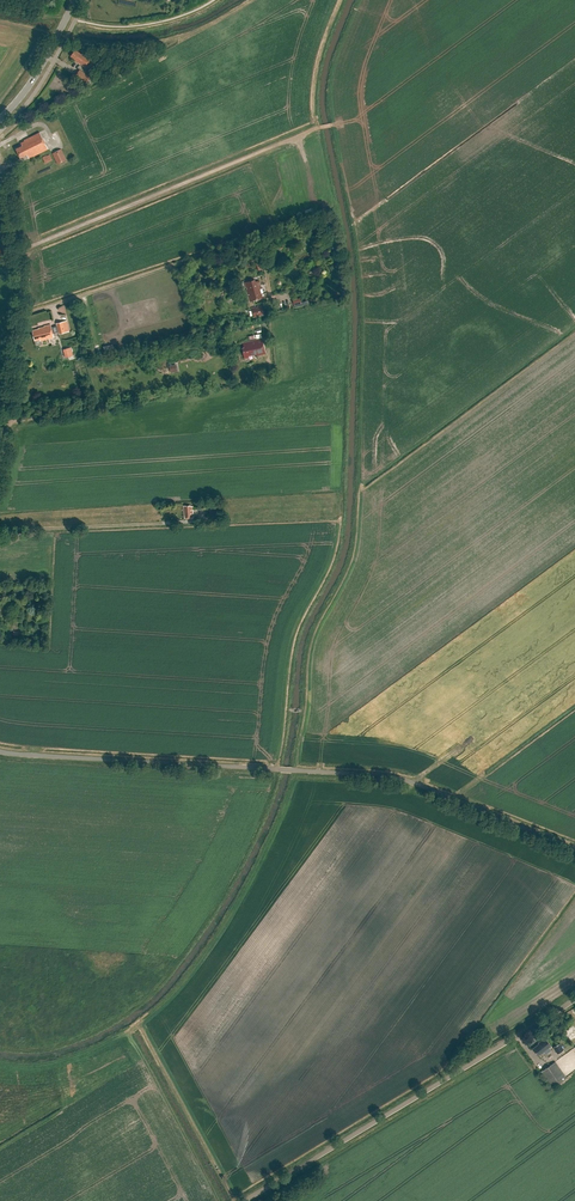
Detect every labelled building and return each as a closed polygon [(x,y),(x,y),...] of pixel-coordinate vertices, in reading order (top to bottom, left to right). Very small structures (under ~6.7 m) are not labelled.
[(74,60),(85,67),(91,58),(83,53),(82,54),(75,49),(70,56),(74,59),(74,60)] [(90,77),(80,69),(75,76),(86,83),(90,77)] [(89,74),(95,78),(97,75),(92,70),(89,74)] [(28,159),(48,149),(39,133),(25,141),(25,142),(21,144),(22,147),(16,150),(20,159),(26,155),(28,159)] [(58,164),(67,160),(62,149),(53,154),(58,164)] [(52,160),(49,154),(46,156),(46,155),(42,157),(45,163),(52,160)] [(249,302),(263,298),(259,282),(255,283),(254,280),(245,283),(247,290),(246,290),(249,302)] [(300,298),(293,300),(295,307),(302,305),(300,298)] [(256,306),(251,308),(254,317),(264,314),(262,305),(257,306),(257,307),(256,308),(256,306)] [(64,321),(56,323),(59,334),(67,332),(64,321)] [(53,338),(50,325),(44,327),(38,329),(39,329),(32,331),(34,341),(40,340),(40,341),(53,338)] [(256,356),(265,355),(262,339),(243,344),(244,348),(242,349),(244,359),(248,358),(248,356),(256,355),(256,356)] [(176,364),(169,366),(171,373),(177,371),(176,364)] [(209,504),(210,514),(219,514),(218,503),(209,504)] [(184,518),(193,518),(192,506),(190,507),(190,505),(183,506),(184,518)] [(533,1048),(538,1055),(551,1046),(545,1038),(538,1043),(539,1043),(533,1048)] [(561,1044),(554,1047),(557,1054),(564,1050),(561,1044)] [(556,1062),(541,1072),(553,1088),(567,1078),(556,1062)]
